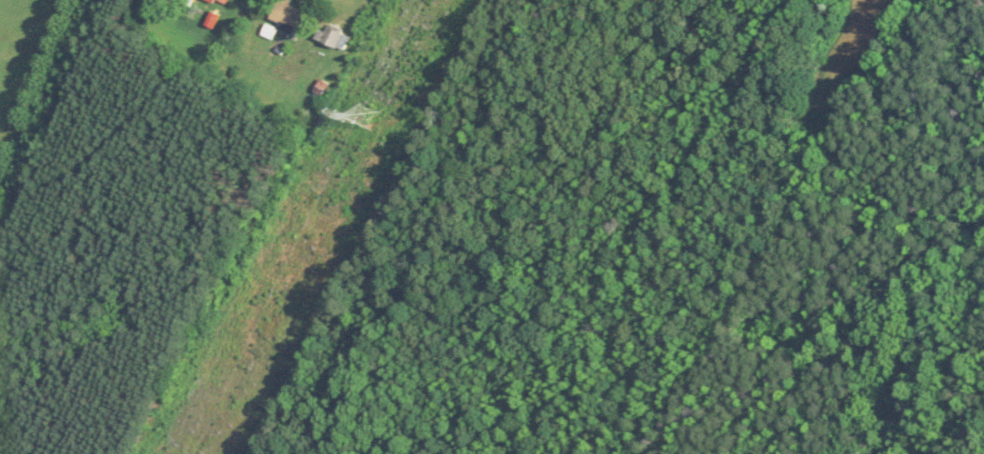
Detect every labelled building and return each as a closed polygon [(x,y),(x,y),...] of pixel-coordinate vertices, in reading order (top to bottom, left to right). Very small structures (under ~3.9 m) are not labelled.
[(297,37),(305,14),(290,8),(293,0),(278,0),(271,20),(278,22),(275,29),(266,26),(263,36),(273,40),(277,30),(297,37)] [(316,39),(344,51),(351,35),(330,27),(327,33),(319,30),(316,39)]
